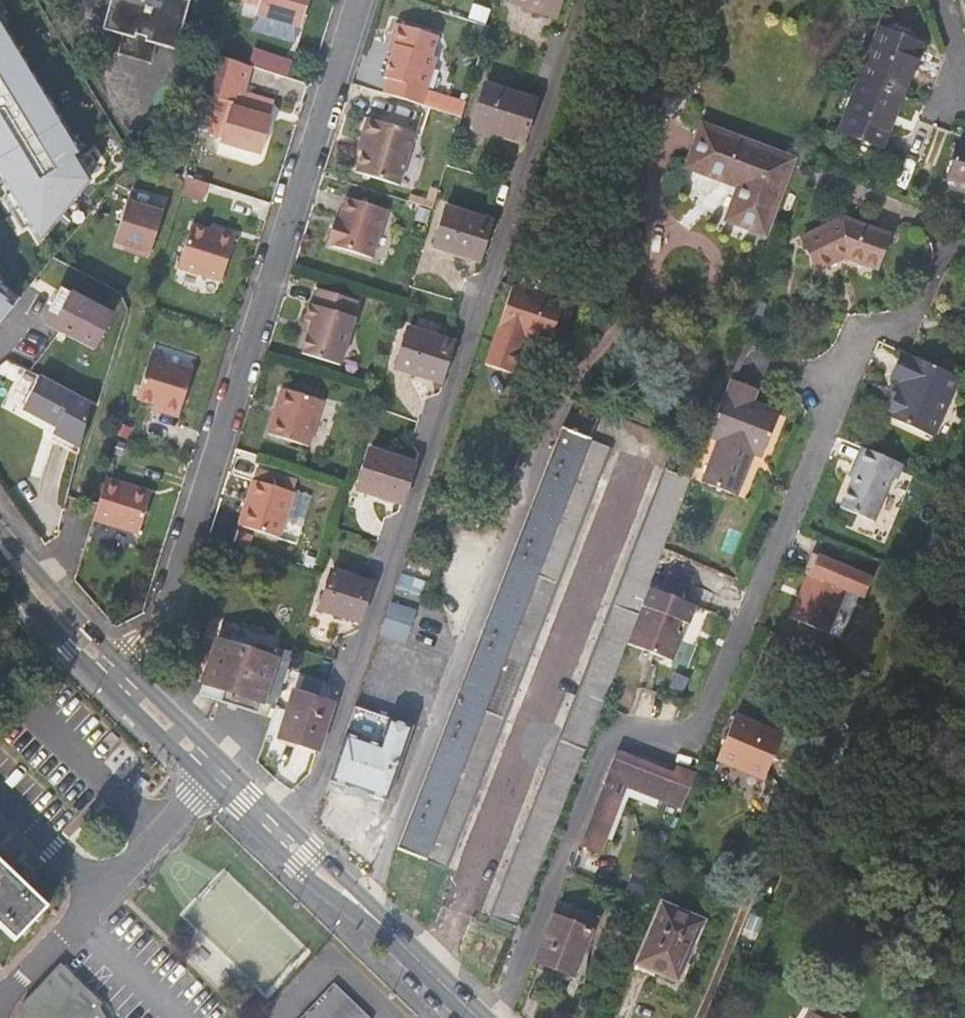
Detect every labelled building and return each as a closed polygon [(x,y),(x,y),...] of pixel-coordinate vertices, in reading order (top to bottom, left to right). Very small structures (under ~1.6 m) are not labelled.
[(101,29),(119,34),(133,39),(134,34),(144,37),(143,41),(153,44),(173,50),(188,1),(184,0),(110,0),(101,29)] [(247,0),(261,5),(259,13),(302,26),(310,0),(247,0)] [(512,4),(556,17),(561,0),(513,0),(512,4)] [(3,162),(0,164),(0,169),(44,247),(94,183),(79,158),(84,155),(0,19),(0,157),(3,162)] [(384,92),(422,103),(437,55),(432,54),(438,35),(396,22),(390,43),(395,44),(393,52),(385,77),(388,78),(384,92)] [(881,29),(840,130),(882,147),(922,46),(881,29)] [(114,54),(147,64),(153,44),(143,41),(144,37),(134,34),(133,39),(119,34),(114,54)] [(290,74),(294,55),(254,48),(251,66),(290,74)] [(267,117),(230,105),(232,100),(230,100),(233,90),(235,91),(245,63),(218,54),(206,92),(216,96),(204,128),(219,133),(216,140),(257,154),(269,118),(267,117)] [(533,101),(485,86),(473,126),(519,141),(533,101)] [(267,102),(235,91),(233,90),(230,100),(232,100),(230,105),(267,117),(272,103),(267,102)] [(362,151),(355,171),(398,184),(414,131),(367,117),(361,134),(366,136),(362,151)] [(705,127),(703,133),(690,167),(741,186),(729,219),(766,233),(792,160),(705,127)] [(366,136),(361,134),(357,149),(362,151),(366,136)] [(958,145),(950,179),(964,183),(964,147),(958,145)] [(386,207),(344,196),(338,216),(336,224),(332,223),(326,243),(372,256),(386,207)] [(145,256),(159,211),(124,199),(111,242),(130,248),(129,251),(145,256)] [(490,221),(445,208),(433,246),(478,261),(490,221)] [(888,235),(845,219),(803,238),(818,270),(847,257),(877,267),(888,235)] [(177,268),(220,282),(235,235),(216,229),(215,233),(208,231),(190,226),(177,268)] [(489,349),(485,362),(511,372),(524,334),(547,342),(561,300),(512,282),(489,349)] [(357,299),(317,287),(312,303),(308,302),(304,319),(306,319),(311,320),(307,333),(301,352),(340,363),(354,316),(352,315),(357,299)] [(60,315),(53,327),(91,347),(109,314),(64,290),(53,312),(60,315)] [(12,302),(0,293),(0,315),(12,302)] [(311,320),(306,319),(302,331),(307,333),(311,320)] [(452,343),(407,330),(395,368),(438,383),(452,343)] [(961,376),(901,350),(890,375),(901,380),(899,386),(893,398),(886,414),(934,436),(961,376)] [(160,407),(159,411),(177,417),(192,371),(148,357),(135,399),(153,405),(160,407)] [(84,403),(34,376),(16,410),(49,428),(46,434),(73,449),(74,449),(84,403)] [(757,392),(729,381),(708,435),(719,439),(703,482),(735,495),(753,451),(761,455),(778,412),(753,403),(757,392)] [(899,386),(899,385),(894,383),(889,395),(893,398),(899,386)] [(307,445),(322,400),(281,387),(266,432),(307,445)] [(561,428),(399,848),(445,866),(607,446),(561,428)] [(853,474),(866,446),(862,444),(849,472),(853,474)] [(903,463),(866,446),(853,474),(839,504),(872,519),(892,475),(897,477),(903,463)] [(356,488),(401,503),(414,464),(368,449),(356,488)] [(255,467),(252,478),(292,492),(296,480),(255,467)] [(494,917),(516,926),(589,741),(630,635),(651,581),(654,574),(691,478),(668,470),(494,917)] [(147,489),(102,474),(88,515),(134,530),(147,489)] [(278,537),(292,492),(252,478),(237,523),(278,537)] [(817,553),(808,571),(814,573),(795,619),(831,633),(850,590),(866,596),(873,577),(817,553)] [(651,581),(630,635),(674,652),(684,626),(678,624),(682,612),(691,616),(698,599),(690,596),(697,578),(677,570),(670,572),(668,580),(665,586),(651,581)] [(370,583),(330,571),(319,608),(358,620),(370,583)] [(429,583),(401,573),(394,583),(424,597),(429,583)] [(668,580),(654,574),(651,581),(665,586),(668,580)] [(413,609),(389,600),(378,631),(402,640),(413,609)] [(259,700),(274,705),(291,650),(279,647),(275,658),(215,639),(202,682),(212,685),(223,689),(220,699),(255,711),(259,700)] [(278,737),(317,749),(333,704),(292,691),(278,737)] [(407,723),(353,704),(328,777),(348,784),(367,791),(382,796),(407,723)] [(781,735),(736,716),(717,759),(737,768),(740,763),(765,773),(781,735)] [(659,799),(682,809),(696,774),(676,768),(672,778),(620,757),(615,761),(612,767),(608,776),(581,845),(598,851),(603,838),(611,841),(628,798),(654,809),(659,799)] [(363,797),(367,791),(348,784),(346,790),(363,797)] [(14,938),(45,906),(19,881),(28,872),(21,866),(16,861),(7,869),(0,863),(0,925),(14,938)] [(596,918),(559,903),(553,917),(591,931),(596,918)] [(703,922),(661,904),(636,963),(677,981),(703,922)] [(575,976),(591,931),(553,917),(537,960),(575,976)] [(60,970),(45,985),(29,1003),(25,1011),(22,1017),(21,1017),(102,1017),(96,1007),(97,1004),(60,970)] [(375,1017),(336,981),(300,1017),(375,1017)]
